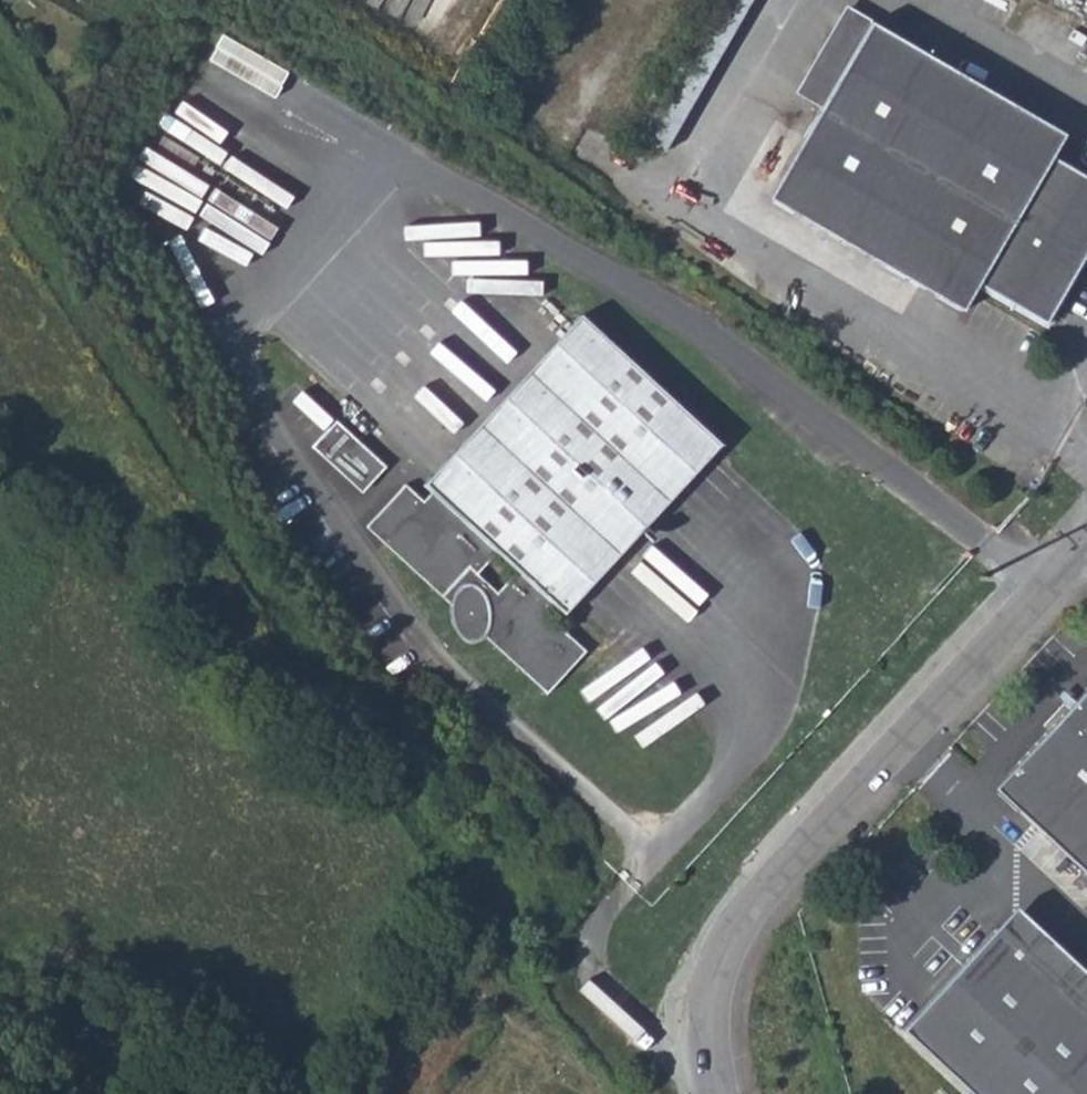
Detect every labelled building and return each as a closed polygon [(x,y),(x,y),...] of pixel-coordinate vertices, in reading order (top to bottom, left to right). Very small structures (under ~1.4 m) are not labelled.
[(638,133),(664,148),(751,0),(716,0),(638,133)] [(1044,322),(1086,249),(1086,176),(1052,156),(1064,134),(847,7),(802,84),(825,98),(768,196),(961,309),(977,283),(1044,322)] [(479,640),(483,636),(544,692),(583,650),(543,613),(551,605),(560,614),(639,529),(717,444),(578,315),(491,409),(421,485),(430,493),(422,501),(404,484),(364,527),(449,605),(447,617),(449,624),(455,633),(460,637),(467,640),(477,641),(479,640)] [(385,467),(335,420),(311,447),(360,493),(385,467)] [(1009,772),(1033,795),(1017,812),(1037,830),(1086,876),(1086,688),(1009,772)] [(1033,795),(1009,772),(993,789),(1017,812),(1033,795)] [(1037,830),(1019,851),(1083,910),(1086,906),(1086,876),(1037,830)] [(1016,907),(996,929),(1086,1013),(1086,973),(1016,907)] [(996,929),(902,1031),(970,1093),(1086,1093),(1086,1013),(996,929)]
